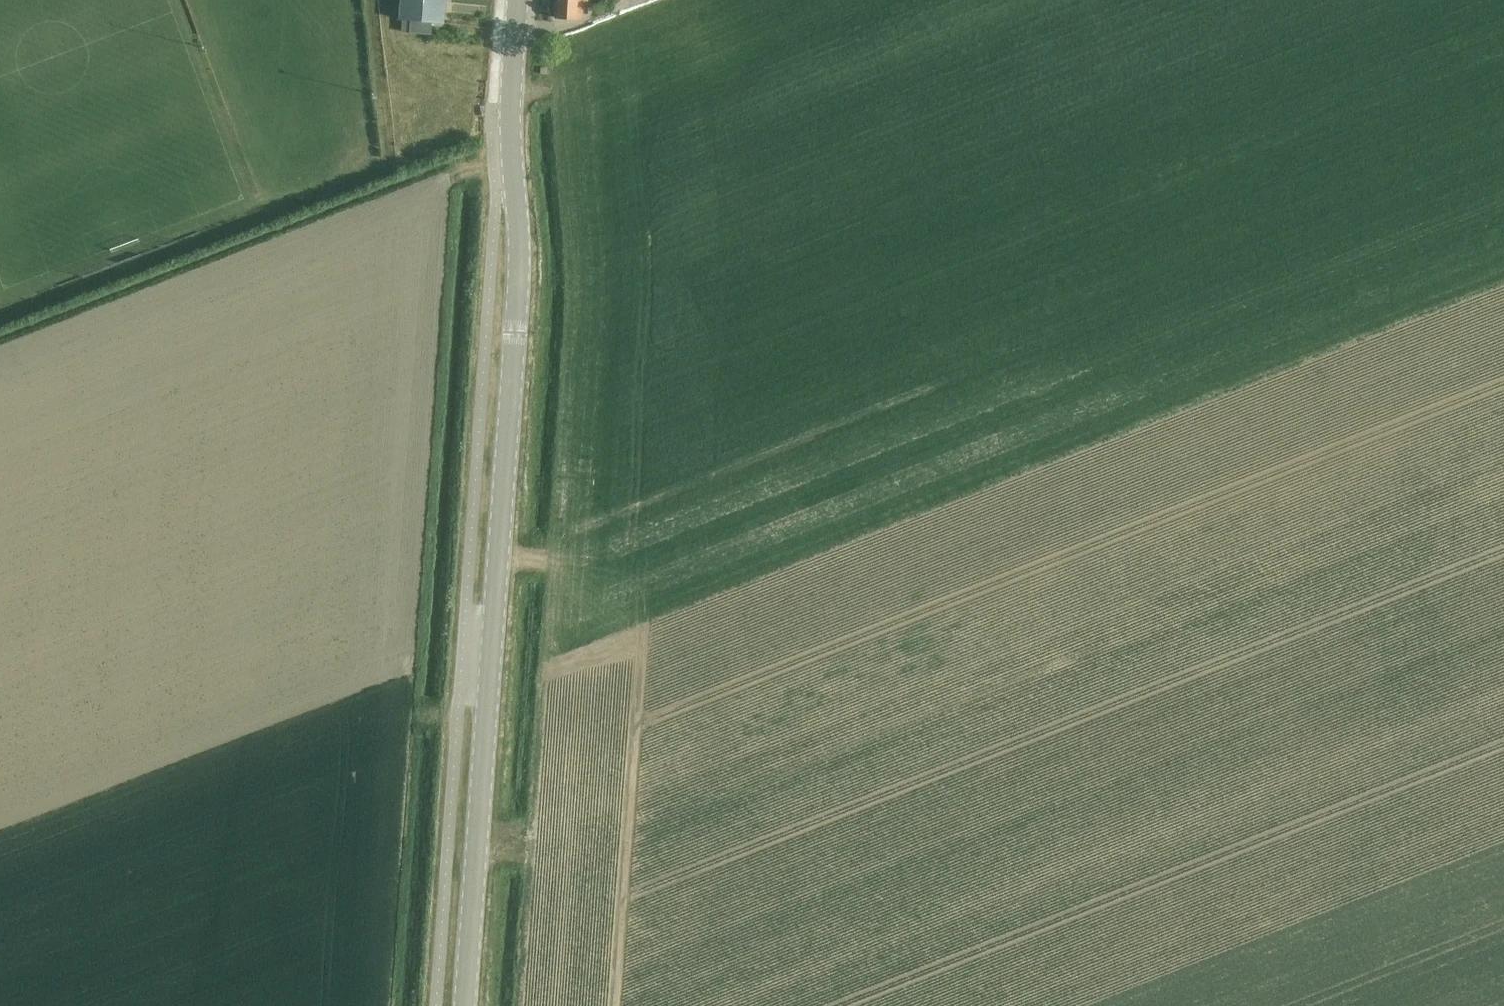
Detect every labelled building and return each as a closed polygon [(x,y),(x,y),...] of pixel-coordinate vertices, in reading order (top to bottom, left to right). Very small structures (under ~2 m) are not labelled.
[(443,0),(401,0),(399,18),(403,19),(430,21),(442,21),(443,0)] [(587,0),(556,0),(555,16),(576,18),(576,11),(586,11),(587,0)] [(403,19),(402,31),(429,33),(430,21),(403,19)]
